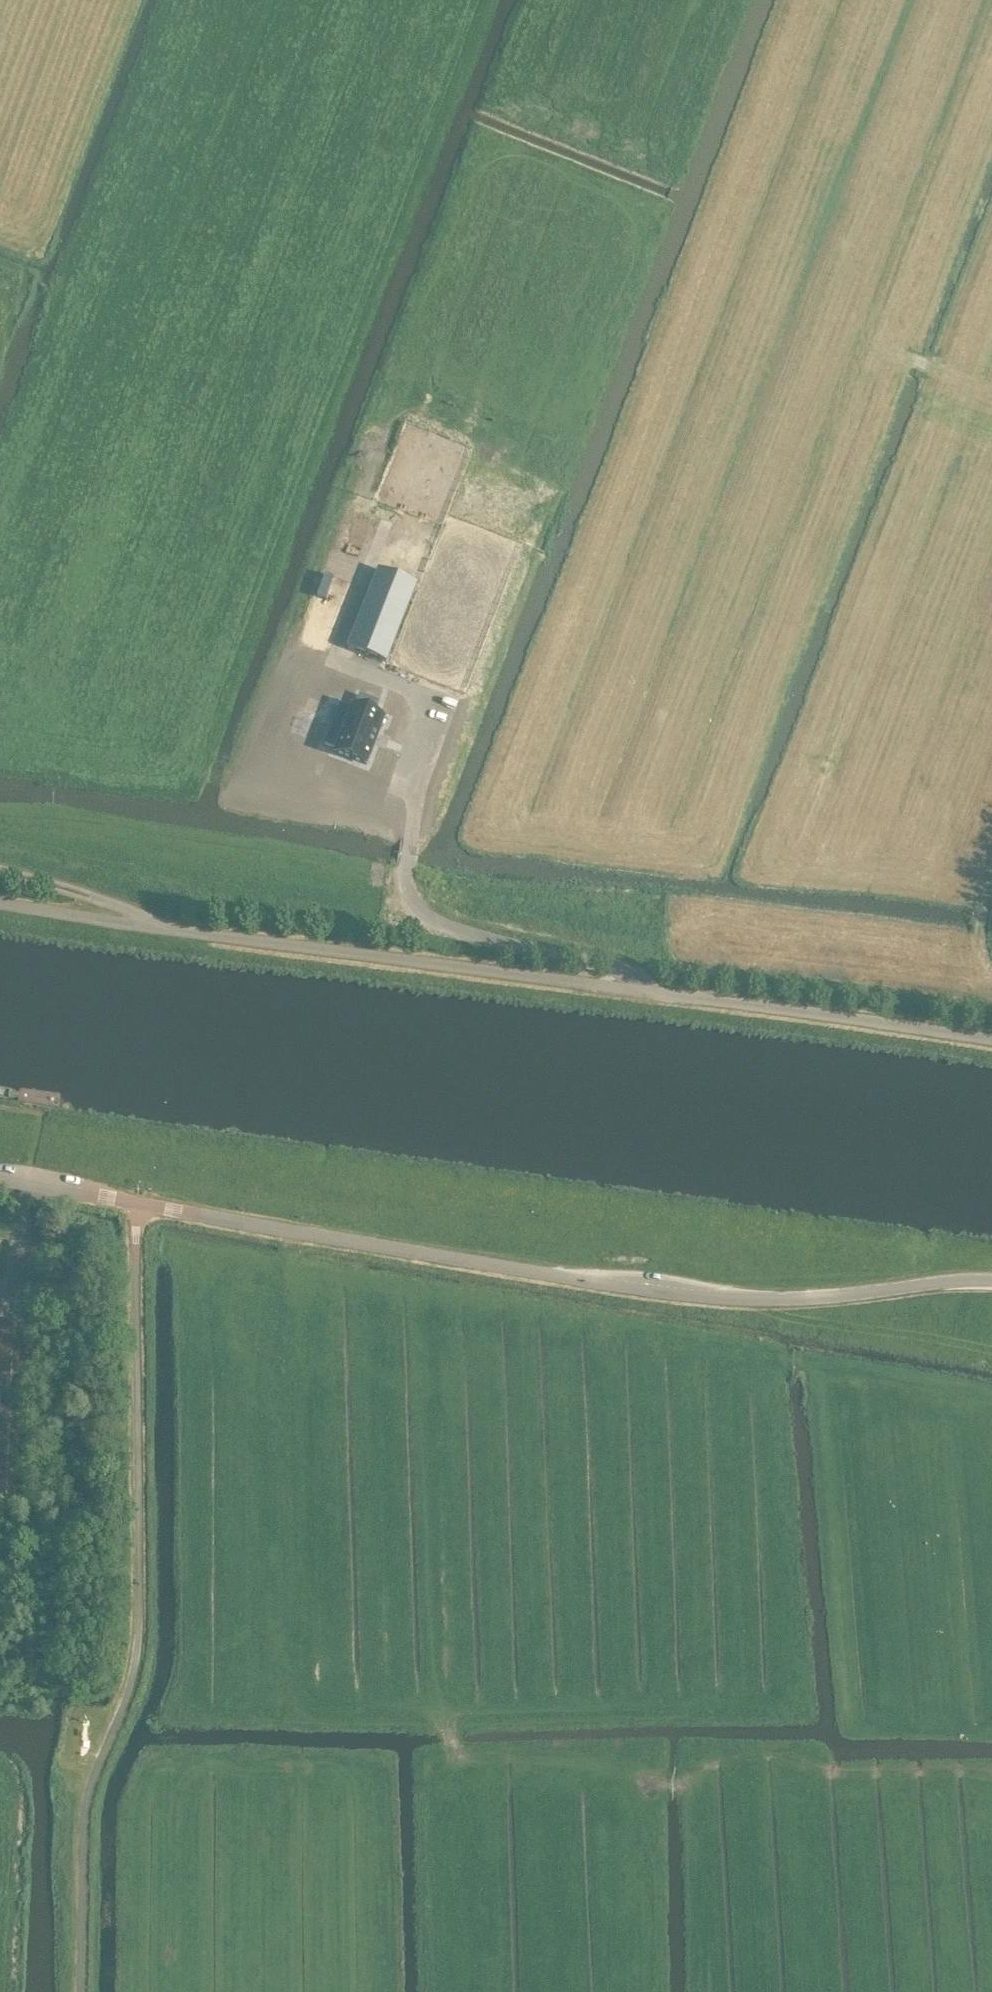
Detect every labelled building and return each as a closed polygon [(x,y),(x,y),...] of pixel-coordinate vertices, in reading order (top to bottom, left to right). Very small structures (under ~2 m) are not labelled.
[(379,568),(348,648),(385,662),(416,583),(379,568)] [(366,763),(384,716),(375,712),(379,701),(360,693),(356,705),(353,704),(343,728),(332,724),(325,743),(336,747),(335,751),(366,763)] [(16,1473),(19,1376),(30,1376),(31,1322),(13,1321),(0,1321),(0,1375),(1,1376),(0,1403),(0,1502),(6,1502),(14,1502),(26,1503),(27,1473),(16,1473)]
